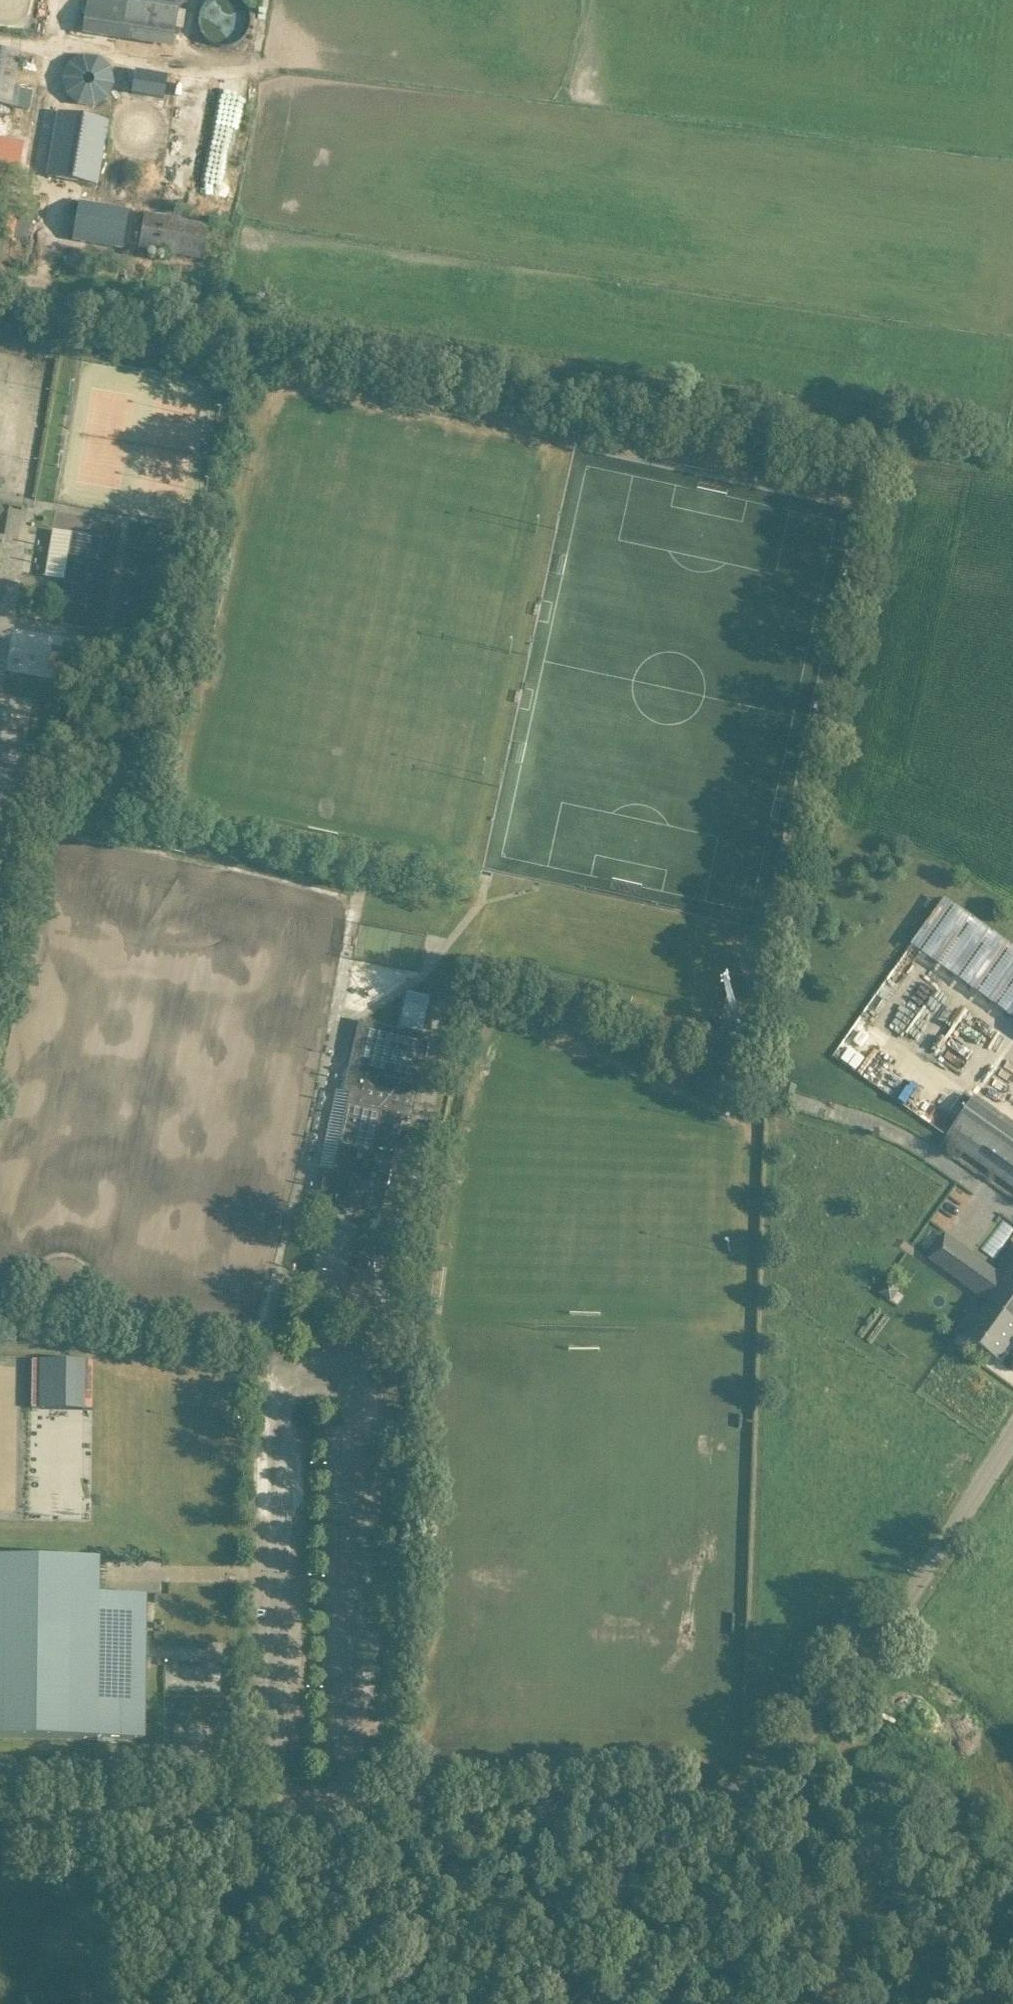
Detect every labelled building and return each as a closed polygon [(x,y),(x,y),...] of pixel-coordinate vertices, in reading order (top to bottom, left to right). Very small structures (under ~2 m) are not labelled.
[(173,50),(179,10),(120,0),(87,0),(82,35),(173,50)] [(224,47),(228,47),(233,46),(236,44),(242,41),(245,38),(248,34),(250,23),(250,18),(248,14),(246,9),(244,5),(240,1),(238,0),(210,0),(207,3),(205,5),(201,10),(200,15),(199,21),(199,26),(200,32),(203,37),(206,40),(210,43),(214,45),(219,47),(224,47)] [(17,109),(20,91),(12,89),(18,54),(0,50),(0,106),(17,109)] [(224,194),(240,83),(218,79),(202,191),(224,194)] [(59,114),(47,178),(97,187),(108,122),(59,114)] [(17,184),(24,145),(0,141),(0,181),(17,184)] [(27,153),(23,175),(39,178),(43,156),(27,153)] [(79,203),(72,241),(122,250),(129,212),(79,203)] [(144,214),(138,249),(204,261),(210,226),(144,214)] [(72,534),(63,583),(67,584),(60,626),(90,631),(88,642),(102,644),(118,546),(119,538),(105,535),(105,540),(72,534)] [(344,1209),(345,1205),(381,1213),(402,1118),(411,1120),(430,1037),(421,1035),(429,999),(405,993),(397,1030),(359,1022),(343,1094),(347,1105),(332,1173),(325,1172),(318,1203),(344,1209)] [(1012,1186),(1012,1125),(975,1098),(946,1139),(1012,1186)] [(432,1122),(426,1150),(435,1152),(442,1124),(432,1122)] [(1003,1262),(1012,1269),(1012,1248),(1003,1262)] [(1000,1362),(1012,1343),(1012,1271),(1004,1284),(966,1257),(952,1277),(990,1303),(965,1338),(1000,1362)] [(891,1288),(884,1297),(895,1304),(901,1295),(893,1290),(891,1288)] [(0,1559),(0,1739),(144,1740),(146,1596),(98,1596),(99,1560),(0,1559)]
